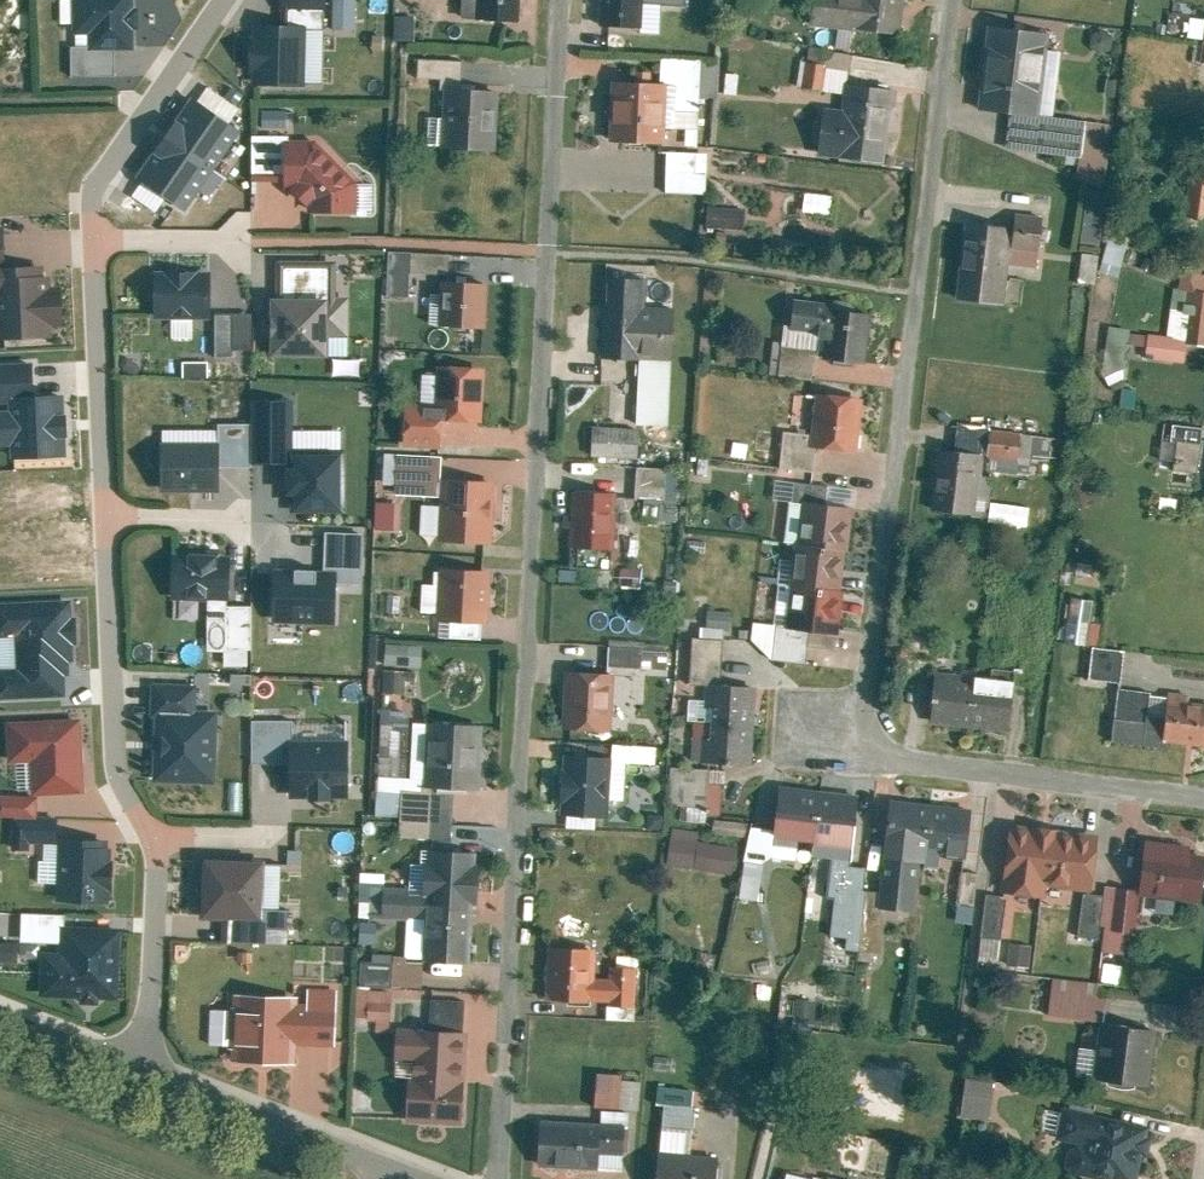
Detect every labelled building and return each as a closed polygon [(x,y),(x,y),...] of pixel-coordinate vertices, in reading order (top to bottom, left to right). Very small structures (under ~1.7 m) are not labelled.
[(136,52),(135,0),(73,0),(74,38),(90,37),(91,54),(136,52)] [(282,12),(327,13),(327,0),(282,0),(282,12)] [(355,32),(356,0),(335,0),(334,32),(355,32)] [(521,24),(522,0),(464,0),(463,21),(521,24)] [(602,29),(643,31),(644,7),(644,0),(603,0),(602,29)] [(644,7),(689,9),(690,0),(644,0),(644,7)] [(902,38),(906,2),(886,0),(818,0),(815,27),(902,38)] [(396,43),(416,44),(417,20),(397,19),(396,43)] [(301,89),(306,89),(308,29),(256,28),(254,88),(265,88),(265,100),(300,101),(301,89)] [(990,30),(980,113),(1042,120),(1052,37),(990,30)] [(1105,34),(1094,38),(1093,50),(1102,56),(1113,52),(1114,40),(1105,34)] [(465,62),(419,60),(418,81),(464,83),(465,62)] [(663,61),(661,88),(613,86),(611,146),(666,149),(667,131),(699,132),(701,93),(702,63),(663,61)] [(721,64),(702,63),(701,93),(719,94),(721,64)] [(804,90),(824,94),(829,68),(808,65),(804,90)] [(821,158),(887,166),(896,95),(846,88),(843,113),(827,110),(821,158)] [(442,152),(497,156),(501,95),(446,92),(442,152)] [(193,100),(167,137),(212,169),(238,132),(193,100)] [(1013,118),(1008,152),(1083,161),(1080,181),(1104,192),(1112,130),(1013,118)] [(212,169),(167,137),(138,178),(183,209),(212,169)] [(253,184),(288,184),(288,193),(294,193),(310,213),(310,216),(358,217),(358,185),(327,145),(292,146),(292,137),(253,137),(253,184)] [(708,157),(668,155),(666,197),(706,198),(708,157)] [(1192,178),(1186,221),(1203,224),(1203,180),(1192,178)] [(374,182),(361,182),(362,212),(376,211),(374,182)] [(1089,193),(1083,246),(1101,248),(1106,194),(1089,193)] [(833,199),(807,195),(804,214),(831,218),(833,199)] [(745,213),(714,211),(713,230),(744,232),(745,213)] [(1044,220),(1019,217),(1015,249),(1041,252),(1044,220)] [(968,227),(959,302),(1006,308),(1015,232),(968,227)] [(54,346),(53,330),(65,330),(64,292),(51,293),(50,271),(7,273),(6,235),(0,235),(0,348),(54,346)] [(1119,281),(1129,246),(1110,241),(1101,276),(1119,281)] [(451,257),(411,255),(410,276),(450,278),(451,257)] [(1100,258),(1083,256),(1080,283),(1097,285),(1100,258)] [(277,265),(277,303),(270,303),(271,362),(329,362),(330,341),(351,341),(351,300),(337,300),(337,265),(277,265)] [(1185,275),(1183,291),(1203,293),(1203,277),(1185,275)] [(212,276),(157,277),(157,322),(212,321),(212,276)] [(605,282),(603,362),(641,363),(673,364),(674,309),(647,308),(648,283),(605,282)] [(440,330),(488,333),(490,288),(442,286),(440,330)] [(1168,339),(1188,341),(1193,293),(1173,291),(1168,339)] [(1203,348),(1203,296),(1195,295),(1189,346),(1203,348)] [(793,332),(829,337),(826,363),(866,368),(872,320),(842,316),(843,311),(797,305),(793,332)] [(253,317),(216,317),(216,353),(216,364),(248,364),(248,353),(253,353),(253,317)] [(1104,370),(1128,373),(1132,333),(1109,330),(1104,370)] [(1186,366),(1188,341),(1168,339),(1133,336),(1130,360),(1186,366)] [(671,430),(673,364),(641,363),(639,429),(671,430)] [(210,365),(183,365),(183,382),(210,382),(210,365)] [(435,424),(484,426),(487,373),(438,371),(435,424)] [(62,397),(12,399),(14,457),(65,455),(62,397)] [(818,397),(813,438),(785,435),(781,470),(812,474),(815,450),(859,456),(866,404),(818,397)] [(407,423),(406,441),(443,443),(444,425),(407,423)] [(221,471),(252,471),(252,427),(221,427),(221,471)] [(1198,476),(1203,432),(1174,428),(1172,444),(1163,443),(1161,461),(1176,463),(1175,473),(1198,476)] [(639,432),(595,430),(593,460),(638,462),(639,432)] [(1022,438),(993,435),(990,460),(1019,463),(1022,438)] [(220,497),(220,446),(163,446),(164,498),(220,497)] [(345,449),(291,449),(290,511),(345,511),(345,449)] [(939,452),(933,513),(976,518),(982,457),(939,452)] [(444,459),(398,458),(397,499),(442,500),(444,459)] [(689,473),(639,469),(637,500),(646,500),(645,521),(681,523),(682,503),(687,503),(689,473)] [(441,545),(493,547),(496,485),(443,483),(441,545)] [(829,489),(796,485),(794,503),(826,507),(829,489)] [(571,551),(615,553),(617,499),(573,497),(571,551)] [(1031,527),(1034,507),(994,500),(991,521),(1031,527)] [(377,501),(377,530),(402,530),(402,501),(377,501)] [(800,548),(850,554),(856,513),(805,507),(800,548)] [(791,589),(841,596),(847,554),(796,548),(791,589)] [(231,560),(176,559),(176,602),(209,603),(230,603),(231,560)] [(340,567),(274,567),(274,624),(339,625),(340,567)] [(643,573),(622,572),(621,585),(642,587),(643,573)] [(439,625),(490,628),(492,575),(441,573),(439,625)] [(788,631),(838,638),(844,596),(793,590),(788,631)] [(1067,646),(1088,648),(1093,604),(1073,601),(1067,646)] [(209,622),(227,623),(226,654),(252,655),(253,610),(230,610),(230,603),(209,603),(209,622)] [(730,611),(708,610),(707,627),(729,629),(730,611)] [(0,619),(0,699),(83,696),(80,615),(0,619)] [(441,626),(440,641),(483,643),(484,628),(441,626)] [(692,637),(689,675),(721,677),(723,639),(692,637)] [(414,649),(387,647),(386,669),(413,671),(414,649)] [(669,653),(611,650),(610,670),(668,673),(669,653)] [(1094,651),(1091,683),(1122,686),(1125,654),(1094,651)] [(406,674),(386,674),(385,698),(406,698),(406,674)] [(707,685),(707,684),(720,685),(721,677),(689,675),(689,684),(707,685)] [(939,675),(933,728),(969,732),(975,680),(939,675)] [(564,734),(612,737),(616,679),(568,676),(564,734)] [(1016,685),(975,680),(969,732),(1009,737),(1016,685)] [(720,685),(707,684),(707,685),(706,707),(714,708),(713,723),(751,726),(753,688),(734,687),(734,686),(720,685)] [(152,721),(157,721),(156,786),(217,787),(218,715),(198,714),(198,689),(153,688),(152,721)] [(1168,720),(1148,718),(1151,696),(1121,692),(1113,746),(1164,752),(1168,720)] [(384,700),(379,782),(409,783),(414,701),(384,700)] [(1171,704),(1166,746),(1203,751),(1203,708),(1171,704)] [(33,799),(84,797),(81,723),(8,725),(10,766),(32,765),(33,799)] [(729,762),(749,763),(751,726),(713,723),(712,739),(704,738),(704,740),(693,739),(691,760),(702,761),(702,762),(729,764),(729,762)] [(411,783),(426,784),(430,725),(414,724),(411,783)] [(426,784),(426,790),(481,793),(485,728),(430,725),(426,784)] [(348,739),(286,740),(286,800),(349,799),(348,739)] [(658,749),(614,747),(612,803),(655,805),(658,749)] [(563,819),(609,822),(612,762),(566,760),(563,819)] [(709,771),(672,770),(670,808),(707,809),(709,771)] [(820,795),(783,791),(776,847),(813,851),(820,795)] [(865,801),(820,795),(813,851),(858,857),(865,801)] [(37,822),(38,801),(0,800),(0,821),(37,822)] [(931,808),(894,803),(886,865),(923,870),(924,861),(927,844),(931,808)] [(420,837),(421,804),(404,804),(403,836),(420,837)] [(972,813),(931,808),(927,844),(967,849),(972,813)] [(665,819),(650,818),(650,832),(664,833),(665,819)] [(14,846),(58,847),(59,825),(15,823),(14,846)] [(749,827),(716,823),(714,837),(747,841),(749,827)] [(1100,839),(1015,829),(1006,899),(1047,903),(1048,890),(1094,895),(1100,839)] [(735,849),(673,841),(669,869),(731,878),(735,849)] [(112,917),(113,845),(59,843),(58,915),(112,917)] [(361,883),(360,902),(475,906),(477,851),(423,850),(422,885),(361,883)] [(1148,853),(1142,899),(1202,907),(1203,894),(1203,860),(1148,853)] [(923,870),(886,865),(880,913),(917,917),(923,870)] [(267,946),(268,933),(289,933),(289,915),(264,914),(266,870),(205,867),(202,925),(236,926),(235,946),(267,946)] [(981,877),(964,875),(958,910),(976,913),(981,877)] [(1140,896),(1108,892),(1103,933),(1135,937),(1140,896)] [(1106,899),(1085,897),(1080,939),(1101,942),(1106,899)] [(1008,901),(988,898),(983,941),(1003,943),(1008,901)] [(472,968),(475,906),(360,902),(360,920),(429,923),(427,965),(472,968)] [(62,918),(23,916),(22,944),(61,946),(62,918)] [(41,999),(119,1003),(122,933),(62,930),(62,956),(43,955),(41,999)] [(0,946),(0,967),(17,967),(18,947),(0,946)] [(1033,948),(1012,946),(1009,970),(1030,972),(1033,948)] [(597,954),(550,951),(547,1004),(637,1008),(639,971),(612,970),(611,982),(596,981),(597,954)] [(423,966),(359,963),(358,989),(422,992),(423,966)] [(1100,986),(1055,981),(1050,1020),(1106,1026),(1109,1003),(1098,1001),(1100,986)] [(308,1008),(300,1008),(300,1003),(235,998),(231,1064),(296,1069),(297,1049),(334,1051),(338,994),(309,992),(308,1008)] [(391,994),(359,993),(358,1022),(390,1023),(391,994)] [(466,1005),(433,1003),(430,1035),(464,1037),(466,1005)] [(1097,1085),(1151,1091),(1158,1036),(1103,1030),(1097,1085)] [(410,1064),(407,1122),(464,1125),(469,1038),(398,1034),(397,1063),(410,1064)] [(597,1111),(622,1113),(624,1084),(625,1079),(599,1078),(597,1111)] [(969,1082),(963,1119),(992,1124),(998,1087),(969,1082)] [(624,1084),(622,1113),(639,1114),(641,1085),(624,1084)] [(695,1092),(660,1089),(658,1109),(693,1112),(695,1092)] [(666,1110),(664,1131),(695,1134),(696,1112),(666,1110)] [(1151,1130),(1066,1110),(1058,1144),(1074,1147),(1067,1176),(1079,1178),(1140,1178),(1151,1130)] [(544,1120),(541,1168),(600,1172),(601,1156),(602,1135),(603,1124),(544,1120)] [(664,1131),(662,1157),(692,1159),(695,1134),(664,1131)] [(627,1136),(602,1135),(601,1156),(625,1157),(627,1136)] [(662,1157),(660,1178),(717,1178),(719,1161),(692,1159),(662,1157)]
